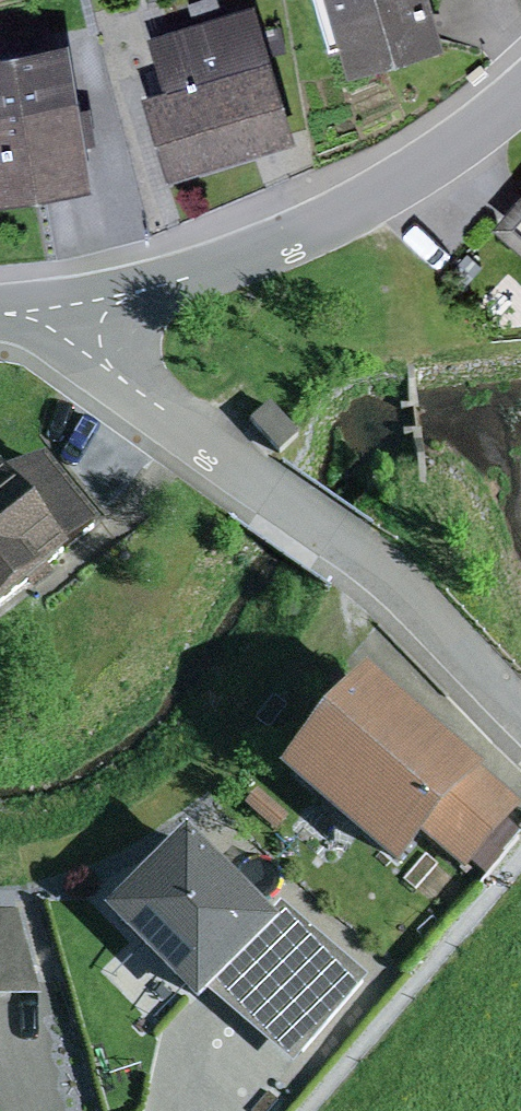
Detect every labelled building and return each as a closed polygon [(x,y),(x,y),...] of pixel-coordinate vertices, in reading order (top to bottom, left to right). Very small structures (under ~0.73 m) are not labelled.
[(349,76),(443,48),(429,0),(327,0),(349,76)] [(143,99),(168,182),(296,143),(255,7),(149,39),(165,92),(143,99)] [(0,56),(0,206),(91,191),(68,46),(0,56)] [(495,230),(520,251),(520,198),(495,230)] [(270,408),(252,426),(280,455),(299,438),(270,408)] [(69,566),(65,560),(101,530),(42,457),(4,488),(0,484),(0,622),(69,566)] [(519,803),(361,671),(275,775),(395,875),(426,839),(463,870),(519,803)] [(258,796),(246,810),(276,835),(288,822),(258,796)] [(269,922),(188,838),(109,915),(199,1009),(208,1001),(279,932),(269,922)] [(282,908),(269,922),(279,932),(208,1001),(292,1070),(368,982),(282,908)] [(41,1000),(17,916),(0,917),(0,1001),(41,1000)]
